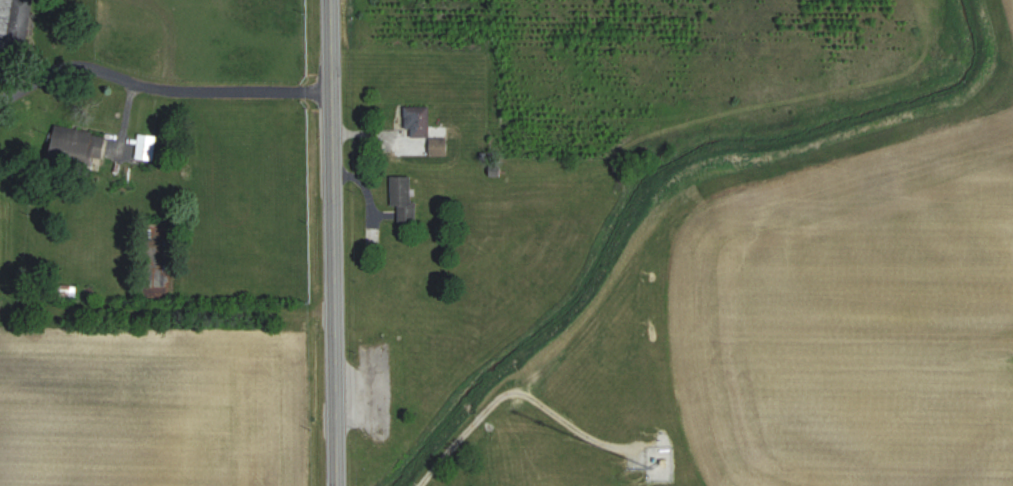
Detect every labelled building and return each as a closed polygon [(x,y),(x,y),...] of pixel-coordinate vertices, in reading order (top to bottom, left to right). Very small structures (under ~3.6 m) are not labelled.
[(29,40),(34,0),(1,0),(0,7),(0,36),(29,40)] [(408,105),(408,137),(432,137),(433,105),(408,105)] [(58,124),(52,150),(104,161),(110,134),(58,124)] [(450,154),(450,138),(434,138),(434,154),(450,154)] [(393,205),(401,205),(401,222),(417,222),(417,175),(393,175),(393,205)]
